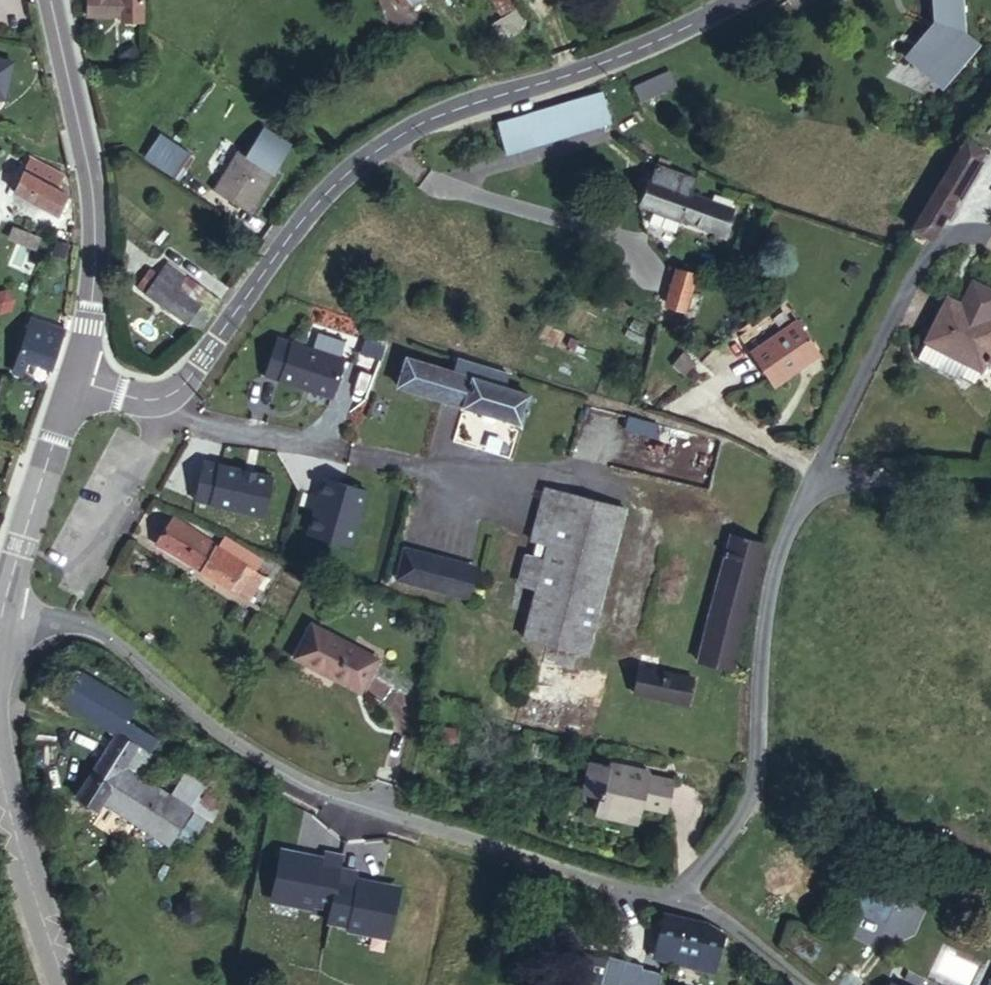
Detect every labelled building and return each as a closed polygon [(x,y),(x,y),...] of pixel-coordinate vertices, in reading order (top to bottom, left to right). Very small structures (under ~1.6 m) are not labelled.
[(142,22),(142,0),(89,0),(90,17),(120,16),(120,22),(142,22)] [(500,36),(522,22),(508,0),(492,0),(502,16),(491,22),(500,36)] [(919,43),(913,51),(914,60),(948,85),(978,47),(962,34),(957,0),(929,0),(933,35),(918,37),(919,43)] [(641,102),(650,98),(675,87),(668,72),(634,88),(641,102)] [(675,87),(650,98),(655,109),(681,98),(675,87)] [(610,125),(601,92),(497,122),(506,155),(610,125)] [(159,135),(146,156),(178,177),(192,157),(159,135)] [(983,152),(965,141),(913,228),(931,238),(983,152)] [(273,172),(239,151),(215,190),(249,212),(273,172)] [(690,193),(695,179),(665,167),(668,157),(660,154),(650,179),(648,179),(639,205),(723,235),(733,208),(690,193)] [(31,160),(14,190),(56,214),(68,195),(56,188),(62,177),(31,160)] [(136,288),(199,330),(230,285),(228,284),(196,263),(187,276),(167,261),(158,274),(149,268),(136,288)] [(684,312),(695,276),(695,275),(675,269),(665,306),(684,312)] [(946,297),(924,340),(926,341),(918,357),(958,379),(959,375),(973,382),(980,368),(982,369),(990,351),(990,320),(984,317),(990,303),(990,296),(971,286),(961,304),(946,297)] [(23,373),(29,359),(50,367),(63,330),(30,318),(12,369),(23,373)] [(748,351),(772,385),(819,351),(794,318),(748,351)] [(331,398),(342,362),(275,342),(263,383),(324,401),(331,398)] [(4,373),(12,349),(0,345),(0,372),(4,373)] [(454,372),(405,358),(397,386),(520,423),(529,393),(504,386),(507,375),(457,361),(454,372)] [(537,590),(524,639),(587,655),(624,508),(545,488),(531,541),(548,545),(544,561),(537,590)] [(171,521),(157,546),(248,599),(271,561),(265,558),(264,560),(223,535),(215,547),(171,521)] [(730,536),(698,661),(730,668),(762,544),(730,536)] [(401,564),(397,580),(462,596),(471,566),(405,549),(401,564)] [(515,584),(537,590),(544,561),(524,556),(515,584)] [(294,656),(360,692),(376,659),(311,625),(294,656)] [(123,713),(127,706),(139,688),(97,659),(80,683),(123,713)] [(639,668),(634,693),(687,704),(692,679),(639,668)] [(102,802),(167,844),(189,811),(138,777),(152,756),(137,747),(145,736),(125,723),(76,796),(96,811),(102,802)] [(455,727),(440,723),(436,742),(451,745),(455,727)] [(589,760),(581,793),(596,796),(591,816),(634,827),(639,809),(664,816),(671,786),(646,780),(646,773),(589,760)] [(279,855),(271,893),(312,902),(313,898),(331,902),(335,885),(338,872),(319,868),(320,864),(279,855)] [(861,870),(845,905),(878,920),(893,883),(861,870)] [(335,885),(331,902),(328,916),(347,920),(346,923),(387,932),(395,894),(354,885),(353,890),(335,885)] [(706,923),(664,914),(658,937),(669,940),(700,948),(717,952),(720,939),(706,923)] [(666,953),(669,940),(658,937),(653,935),(649,950),(666,953)] [(700,948),(669,940),(666,953),(697,961),(700,948)] [(617,984),(620,969),(571,959),(568,974),(617,984)] [(661,977),(620,969),(617,984),(620,984),(660,984),(661,977)]
